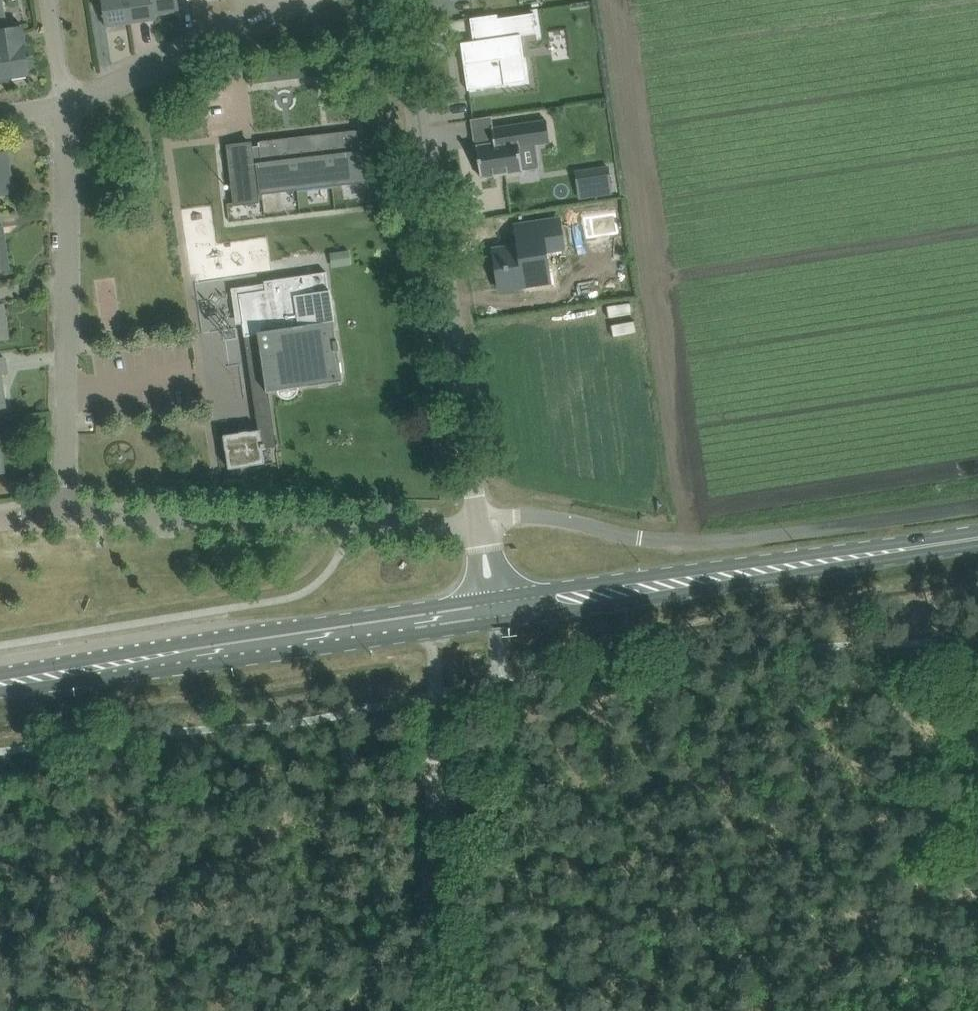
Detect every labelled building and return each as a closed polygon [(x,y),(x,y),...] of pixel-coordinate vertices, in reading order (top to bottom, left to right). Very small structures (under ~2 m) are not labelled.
[(30,74),(22,24),(8,26),(4,0),(0,0),(0,78),(30,74)] [(131,23),(128,0),(102,0),(106,27),(131,23)] [(131,23),(156,19),(155,14),(153,0),(128,0),(131,23)] [(155,14),(180,11),(178,0),(153,0),(155,14)] [(474,41),(462,43),(468,90),(528,82),(522,36),(537,34),(534,15),(535,15),(534,13),(499,18),(498,14),(471,18),(474,41)] [(345,61),(325,64),(326,74),(346,72),(345,61)] [(325,64),(307,66),(308,77),(326,74),(325,64)] [(307,66),(289,68),(290,79),(308,77),(307,66)] [(286,68),(272,70),(273,81),(290,79),(289,68),(286,68)] [(273,81),(272,70),(248,73),(249,83),(250,84),(273,81)] [(550,142),(547,120),(493,128),(495,143),(477,146),(482,177),(523,171),(520,146),(550,142)] [(259,142),(262,161),(255,163),(253,141),(227,145),(235,205),(260,202),(260,199),(263,199),(263,194),(369,181),(365,152),(362,152),(362,150),(365,150),(364,145),(362,145),(360,131),(259,142)] [(12,192),(7,154),(0,155),(0,193),(12,192)] [(597,194),(612,192),(609,168),(594,170),(597,194)] [(541,175),(542,205),(577,203),(576,174),(541,175)] [(506,248),(501,255),(489,257),(494,289),(521,285),(520,278),(524,272),(544,269),(542,251),(559,249),(555,222),(529,226),(531,238),(513,241),(514,247),(506,248)] [(11,269),(4,227),(0,227),(0,271),(11,269)] [(332,252),(334,267),(353,265),(351,250),(332,252)] [(244,323),(246,341),(255,401),(270,398),(269,392),(279,390),(280,395),(300,392),(299,387),(343,381),(334,321),(327,272),(265,281),(266,291),(241,294),(245,322),(244,323)] [(201,330),(225,327),(220,277),(196,280),(201,330)] [(9,338),(4,304),(0,304),(0,339),(9,338)] [(6,406),(2,373),(8,372),(6,358),(0,359),(0,407),(6,406)] [(270,398),(255,401),(257,413),(262,412),(264,429),(225,435),(229,468),(265,463),(263,448),(277,446),(270,398)]
